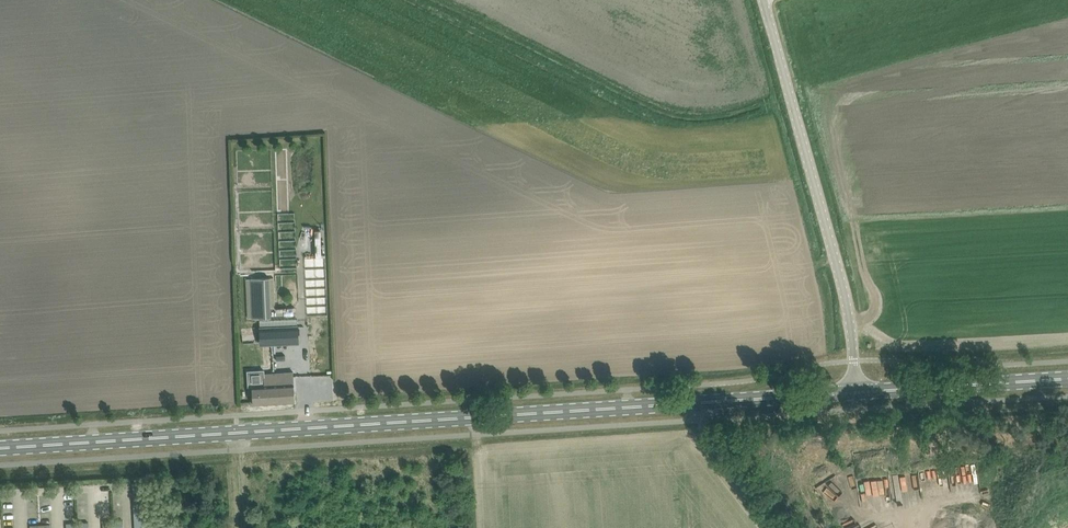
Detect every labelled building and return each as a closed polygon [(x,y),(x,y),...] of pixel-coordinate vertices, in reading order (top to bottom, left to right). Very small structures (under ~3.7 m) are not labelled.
[(328,313),(326,256),(307,257),(308,314),(328,313)] [(253,318),(271,317),(272,317),(271,307),(270,278),(270,277),(251,278),(253,318)] [(269,345),(300,342),(298,325),(259,329),(260,335),(268,334),(269,345)] [(252,386),(253,393),(253,401),(253,404),(295,401),(294,390),(294,376),(293,371),(267,373),(265,373),(265,369),(248,371),(249,386),(252,386)] [(123,519),(103,520),(104,527),(123,527),(123,519)]
